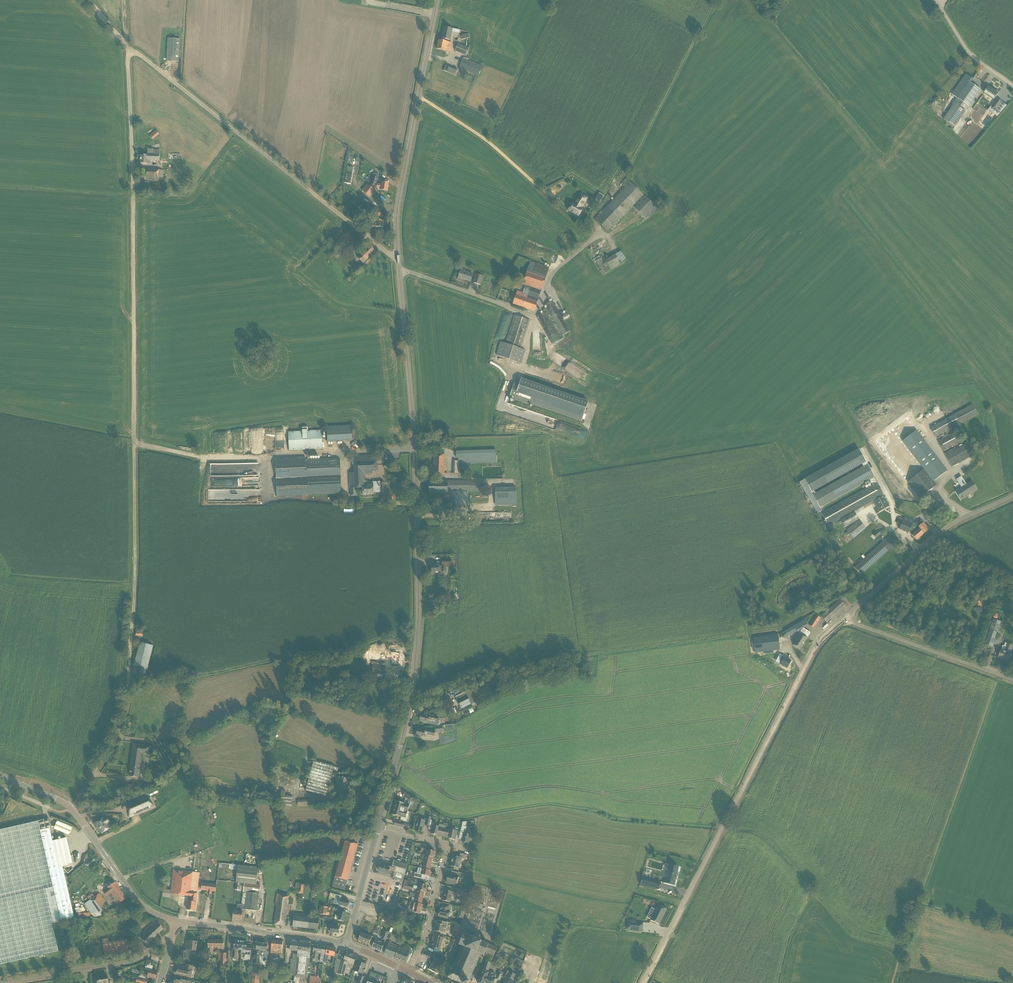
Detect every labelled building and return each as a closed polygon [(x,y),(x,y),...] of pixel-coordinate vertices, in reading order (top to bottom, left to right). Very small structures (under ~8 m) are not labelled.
[(450,41),(452,32),(452,29),(444,27),(443,30),(441,39),(450,41)] [(168,38),(167,56),(167,61),(179,62),(180,39),(168,38)] [(437,49),(442,50),(450,52),(451,43),(439,40),(437,49)] [(455,46),(457,46),(455,51),(466,55),(469,48),(456,43),(455,44),(454,45),(455,46)] [(463,58),(459,68),(478,76),(482,66),(468,60),(466,60),(463,58)] [(971,84),(971,83),(974,79),(966,74),(952,94),(957,98),(952,105),(953,106),(944,119),(955,127),(981,90),(971,84)] [(988,87),(986,91),(984,93),(994,100),(998,93),(994,91),(988,87)] [(997,99),(991,107),(996,110),(993,114),(997,117),(1007,106),(1003,103),(997,99)] [(156,131),(150,136),(153,140),(159,134),(156,131)] [(140,163),(145,163),(151,164),(151,161),(159,161),(160,150),(148,150),(148,156),(140,155),(140,163)] [(144,180),(149,181),(162,182),(163,170),(145,169),(144,180)] [(623,189),(595,219),(608,232),(633,206),(646,219),(657,208),(626,179),(619,186),(623,189)] [(377,183),(377,184),(376,188),(381,189),(380,190),(387,191),(389,184),(382,182),(382,184),(377,183)] [(144,192),(149,192),(166,193),(167,184),(144,183),(144,192)] [(367,184),(365,187),(362,191),(370,197),(374,193),(372,191),(373,189),(367,184)] [(604,196),(599,192),(595,199),(600,202),(604,196)] [(573,202),(567,211),(578,218),(584,209),(582,208),(584,205),(588,198),(581,193),(574,203),(573,202)] [(357,202),(355,204),(359,207),(361,204),(376,215),(376,220),(380,220),(380,212),(358,196),(355,200),(357,202)] [(372,224),(372,227),(372,229),(375,229),(375,227),(379,227),(379,232),(383,232),(383,227),(383,221),(380,221),(380,220),(376,220),(373,220),(373,224),(372,224)] [(348,232),(345,236),(343,239),(355,248),(360,241),(348,232)] [(357,257),(363,263),(375,251),(369,245),(357,257)] [(621,264),(615,255),(605,261),(611,270),(621,264)] [(599,256),(593,260),(602,275),(608,271),(599,256)] [(517,291),(514,300),(513,304),(534,312),(549,268),(530,261),(523,284),(531,287),(528,295),(522,293),(517,291)] [(461,269),(459,274),(458,278),(465,280),(465,279),(470,281),(472,275),(464,272),(465,270),(461,269)] [(483,277),(476,274),(473,283),(481,285),(483,277)] [(570,306),(556,279),(550,282),(564,309),(570,306)] [(537,317),(539,321),(552,345),(564,338),(563,336),(570,332),(553,301),(545,305),(547,308),(542,311),(544,313),(537,317)] [(514,315),(505,344),(521,349),(530,321),(514,315)] [(537,354),(536,331),(529,331),(530,354),(537,354)] [(525,350),(521,349),(505,344),(501,342),(496,355),(521,363),(525,350)] [(529,404),(581,422),(588,401),(521,378),(519,384),(514,382),(509,398),(529,405),(529,404)] [(930,427),(936,437),(977,414),(972,405),(930,427)] [(560,430),(562,424),(555,421),(553,427),(560,430)] [(327,427),(327,442),(352,441),(351,425),(327,427)] [(322,430),(288,432),(289,451),(323,449),(322,430)] [(947,470),(917,431),(902,442),(924,470),(925,469),(933,481),(947,470)] [(960,442),(954,432),(938,441),(943,451),(960,442)] [(956,450),(945,455),(952,467),(973,455),(971,451),(969,449),(966,444),(956,450)] [(496,450),(456,451),(456,458),(459,458),(459,464),(469,464),(497,463),(496,450)] [(859,450),(806,479),(813,492),(862,465),(863,467),(867,465),(859,450)] [(433,476),(438,476),(442,476),(442,472),(444,472),(445,454),(434,453),(433,476)] [(373,488),(373,483),(367,484),(367,481),(364,481),(364,474),(373,473),(373,472),(374,472),(374,468),(377,468),(377,459),(363,460),(363,456),(354,456),(354,461),(355,469),(355,473),(349,473),(350,487),(363,487),(363,489),(363,495),(368,495),(373,495),(373,493),(373,488)] [(340,459),(306,460),(306,458),(275,459),(277,497),(341,494),(340,459)] [(497,466),(479,466),(479,480),(515,478),(515,465),(500,466),(500,462),(497,462),(497,466)] [(863,467),(814,494),(822,507),(870,480),(872,486),(877,483),(867,465),(863,467)] [(908,482),(917,494),(920,498),(936,485),(933,481),(925,469),(924,470),(908,482)] [(961,500),(977,489),(972,481),(967,485),(961,476),(956,480),(961,488),(956,492),(961,500)] [(806,479),(800,483),(817,514),(824,510),(822,507),(814,494),(813,492),(806,479)] [(473,481),(448,481),(448,488),(448,493),(449,493),(449,507),(462,507),(462,506),(462,503),(462,492),(468,492),(482,492),(482,484),(479,483),(474,483),(473,481)] [(385,488),(385,483),(380,483),(380,482),(373,482),(373,483),(373,488),(373,493),(380,492),(380,494),(385,493),(385,488)] [(890,506),(877,483),(872,486),(821,513),(828,526),(840,520),(844,528),(858,520),(854,512),(873,501),(879,512),(890,506)] [(516,488),(495,488),(495,505),(516,505),(516,488)] [(926,521),(937,515),(932,507),(928,510),(921,513),(926,521)] [(923,534),(915,524),(913,523),(914,520),(905,516),(899,529),(908,533),(909,532),(916,540),(923,534)] [(846,531),(853,539),(866,528),(859,520),(846,531)] [(923,534),(929,529),(923,522),(921,520),(918,523),(917,522),(915,524),(923,534)] [(891,534),(854,567),(860,575),(900,540),(893,533),(892,533),(891,532),(890,533),(891,534)] [(431,573),(436,573),(446,573),(446,567),(452,566),(451,559),(441,560),(442,568),(439,568),(439,566),(431,566),(431,573)] [(826,622),(845,606),(840,600),(821,617),(826,622)] [(816,615),(809,625),(813,628),(820,618),(816,615)] [(993,619),(986,640),(985,644),(993,647),(1001,622),(993,619)] [(784,632),(785,634),(784,635),(785,638),(797,631),(799,633),(794,641),(796,641),(793,645),(800,649),(810,633),(803,628),(808,625),(805,620),(784,632)] [(778,635),(773,635),(753,638),(755,653),(780,649),(778,635)] [(139,676),(144,677),(146,677),(153,646),(140,643),(134,665),(141,667),(139,676)] [(1001,650),(1000,653),(998,658),(1002,659),(1002,658),(1007,660),(1007,661),(1012,646),(1007,643),(1004,651),(1001,650)] [(392,652),(391,667),(399,668),(399,661),(400,661),(401,658),(400,658),(400,653),(392,652)] [(779,654),(777,658),(780,660),(778,663),(787,668),(791,661),(779,654)] [(373,664),(372,672),(384,674),(385,666),(373,664)] [(471,704),(465,692),(455,697),(461,709),(471,704)] [(421,715),(419,721),(420,721),(420,722),(422,722),(439,726),(439,725),(440,725),(441,724),(441,723),(441,722),(441,721),(440,720),(440,719),(437,719),(437,717),(435,716),(430,715),(429,717),(421,715)] [(168,723),(165,738),(174,739),(177,724),(168,723)] [(416,735),(421,736),(423,737),(424,734),(434,736),(435,732),(443,731),(443,726),(435,727),(435,732),(425,729),(425,731),(417,729),(416,735)] [(139,778),(142,761),(143,754),(149,755),(150,747),(134,745),(129,777),(139,778)] [(313,761),(311,767),(305,791),(326,796),(328,788),(331,788),(332,783),(329,782),(332,771),(337,772),(338,768),(313,761)] [(338,776),(334,792),(344,794),(348,779),(338,776)] [(145,785),(145,784),(133,782),(132,789),(144,791),(145,790),(148,789),(148,788),(154,787),(153,783),(145,785)] [(292,806),(292,797),(285,796),(285,790),(281,790),(281,796),(280,800),(280,805),(292,806)] [(243,802),(244,793),(239,793),(233,792),(233,794),(227,793),(227,794),(222,793),(221,800),(238,801),(243,802)] [(403,796),(410,801),(413,798),(405,792),(403,796)] [(143,798),(125,805),(129,813),(127,813),(129,818),(134,816),(134,815),(133,813),(143,809),(144,811),(152,807),(148,796),(143,798)] [(396,801),(394,808),(408,812),(409,805),(404,804),(396,801)] [(408,812),(394,808),(392,815),(401,817),(406,818),(408,812)] [(110,823),(108,821),(105,817),(97,823),(101,829),(100,829),(103,833),(110,828),(107,825),(110,823)] [(418,819),(416,826),(415,830),(422,832),(424,825),(425,825),(429,826),(430,822),(431,818),(427,817),(427,819),(424,819),(424,820),(418,819)] [(0,830),(0,965),(58,951),(52,924),(74,919),(64,875),(63,871),(62,867),(68,866),(67,865),(72,864),(66,838),(52,841),(49,829),(51,828),(49,819),(0,830)] [(430,822),(429,826),(428,830),(431,830),(430,834),(436,836),(436,835),(438,827),(433,825),(434,823),(430,822)] [(460,833),(459,837),(458,839),(462,840),(461,842),(468,843),(470,835),(465,834),(467,827),(465,827),(467,822),(463,822),(460,833)] [(436,835),(443,837),(445,829),(438,827),(436,835)] [(443,837),(449,838),(451,830),(445,829),(443,837)] [(449,838),(449,839),(455,840),(456,836),(459,837),(460,833),(457,832),(457,831),(451,830),(449,838)] [(345,890),(345,889),(357,844),(345,841),(335,877),(332,887),(345,890)] [(423,845),(422,849),(426,850),(425,855),(433,857),(434,858),(435,852),(430,850),(431,847),(423,845)] [(450,866),(455,867),(459,868),(461,859),(466,860),(467,855),(460,854),(459,857),(453,856),(450,866)] [(424,859),(423,862),(431,864),(433,857),(425,855),(423,855),(422,858),(424,859)] [(380,865),(379,872),(392,875),(393,873),(394,873),(393,878),(403,881),(407,865),(394,861),(392,867),(387,866),(387,867),(380,865)] [(419,868),(422,869),(422,868),(430,870),(431,864),(423,862),(423,865),(420,864),(419,868)] [(236,882),(240,883),(244,883),(256,885),(258,868),(238,866),(236,882)] [(666,878),(664,883),(674,885),(675,880),(676,880),(675,880),(676,877),(677,878),(677,877),(676,877),(677,872),(678,869),(676,868),(672,867),(671,870),(669,869),(666,878)] [(174,870),(171,889),(171,894),(189,896),(187,910),(195,911),(195,910),(199,911),(199,907),(195,906),(200,873),(174,870)] [(446,883),(451,884),(456,885),(457,878),(463,879),(464,874),(458,872),(457,876),(448,874),(446,883)] [(642,877),(640,885),(658,889),(661,882),(642,877)] [(109,890),(105,894),(111,903),(113,901),(116,905),(122,901),(126,898),(114,882),(107,887),(109,890)] [(216,885),(202,883),(201,890),(215,892),(216,885)] [(234,911),(232,919),(241,921),(242,912),(242,909),(245,910),(257,911),(259,894),(260,885),(256,885),(244,883),(241,905),(238,904),(237,911),(234,911)] [(295,893),(304,894),(305,884),(296,883),(295,893)] [(414,886),(413,888),(417,889),(425,891),(425,892),(427,886),(422,884),(418,883),(417,886),(414,886)] [(416,894),(415,896),(423,898),(425,891),(417,889),(416,894)] [(442,900),(447,902),(450,902),(453,892),(444,890),(442,900)] [(89,901),(84,904),(84,905),(92,915),(93,914),(96,918),(98,917),(107,911),(105,908),(102,904),(105,902),(99,893),(94,897),(92,894),(87,897),(89,901)] [(276,906),(275,920),(274,925),(285,926),(286,915),(289,915),(290,905),(288,905),(289,899),(285,898),(285,895),(276,894),(275,905),(276,906)] [(336,895),(334,900),(340,902),(339,905),(339,907),(343,908),(343,906),(348,907),(348,906),(349,907),(350,903),(349,903),(349,902),(341,899),(339,899),(340,896),(336,895)] [(410,895),(410,897),(415,898),(413,902),(421,904),(423,898),(415,896),(414,895),(410,895)] [(408,906),(407,911),(420,914),(421,910),(422,904),(421,904),(413,902),(411,902),(409,907),(408,906)] [(450,912),(449,911),(448,910),(449,906),(447,906),(442,905),(441,909),(440,909),(438,916),(443,917),(447,919),(448,915),(450,914),(450,912)] [(658,905),(650,920),(659,924),(667,909),(658,905)] [(330,907),(321,906),(320,914),(329,916),(330,907)] [(117,907),(108,911),(110,916),(119,912),(117,907)] [(346,913),(340,912),(338,920),(344,922),(346,913)] [(361,933),(358,940),(369,945),(370,940),(377,925),(379,920),(366,915),(364,919),(363,919),(358,932),(361,933)] [(293,922),(293,927),(300,928),(318,930),(319,919),(319,917),(313,916),(312,919),(295,917),(295,916),(294,916),(293,922)] [(163,929),(155,921),(139,936),(147,945),(163,929)] [(434,931),(439,932),(441,932),(440,935),(443,936),(444,933),(443,933),(444,929),(446,929),(447,923),(443,922),(438,921),(437,924),(436,924),(434,931)] [(538,934),(546,936),(550,923),(542,921),(538,934)] [(628,921),(627,930),(642,932),(643,922),(635,922),(635,923),(630,923),(630,921),(628,921)] [(455,924),(452,934),(457,935),(459,930),(461,925),(455,924)] [(514,930),(510,941),(525,947),(530,936),(514,930)] [(448,978),(459,982),(472,982),(472,981),(470,980),(471,977),(473,978),(475,975),(472,974),(475,968),(476,968),(477,965),(476,964),(480,954),(483,955),(483,956),(492,960),(497,948),(490,945),(486,943),(486,941),(484,940),(482,941),(482,942),(479,941),(480,940),(479,936),(475,934),(472,936),(472,937),(469,936),(470,936),(470,934),(467,933),(465,934),(465,935),(463,934),(462,937),(458,945),(461,946),(453,965),(452,965),(451,968),(452,968),(448,978)] [(443,938),(438,936),(433,935),(432,939),(434,940),(432,948),(440,950),(443,938)] [(105,958),(129,955),(126,940),(108,942),(107,939),(102,940),(105,958)] [(216,940),(208,940),(206,956),(212,957),(213,949),(216,949),(216,940)] [(234,940),(234,945),(233,949),(232,949),(231,958),(237,959),(238,950),(241,950),(241,945),(240,945),(240,941),(234,940)] [(272,940),(271,945),(271,952),(282,953),(283,942),(272,940)] [(381,951),(384,944),(375,940),(372,947),(381,951)] [(181,958),(185,958),(185,955),(189,955),(189,950),(196,951),(197,945),(197,942),(190,941),(189,943),(187,943),(186,952),(182,951),(181,958)] [(247,942),(240,941),(240,945),(241,945),(241,950),(241,955),(250,956),(252,944),(247,944),(247,942)] [(290,947),(290,950),(296,951),(295,954),(293,954),(292,959),(297,960),(298,951),(297,951),(298,943),(291,942),(290,947)] [(255,955),(254,964),(252,982),(258,982),(260,967),(259,964),(260,951),(266,951),(267,944),(257,943),(256,950),(255,950),(255,955)] [(293,982),(299,982),(300,982),(300,977),(307,978),(309,957),(311,944),(299,943),(298,951),(297,960),(296,965),(295,975),(294,976),(294,981),(293,982)] [(314,945),(312,959),(317,960),(318,954),(325,955),(325,951),(326,946),(314,945)] [(385,953),(384,954),(405,962),(410,949),(406,948),(404,947),(403,949),(402,951),(388,945),(386,949),(385,953)] [(335,953),(336,949),(327,947),(326,952),(324,959),(323,959),(323,962),(327,963),(329,956),(330,956),(334,957),(335,953)] [(352,968),(353,965),(356,956),(347,952),(343,961),(337,959),(334,973),(345,976),(347,966),(352,968)] [(226,953),(219,953),(218,964),(226,965),(226,953)] [(427,968),(429,969),(429,970),(438,974),(444,962),(434,958),(432,962),(430,961),(427,968)] [(155,979),(157,972),(151,971),(153,962),(147,961),(144,970),(146,970),(144,976),(155,979)] [(354,972),(358,973),(358,974),(359,976),(357,982),(363,982),(365,978),(361,976),(363,972),(364,972),(365,969),(364,968),(366,965),(358,962),(354,972)] [(495,978),(496,975),(491,973),(491,975),(488,973),(486,972),(487,970),(488,970),(490,963),(485,962),(483,968),(484,969),(483,971),(480,977),(479,977),(478,980),(479,980),(478,982),(493,982),(495,978)] [(175,973),(179,975),(190,977),(192,970),(192,969),(192,966),(187,965),(186,968),(177,966),(175,973)] [(516,975),(506,970),(502,977),(505,979),(503,982),(512,982),(516,975)]
